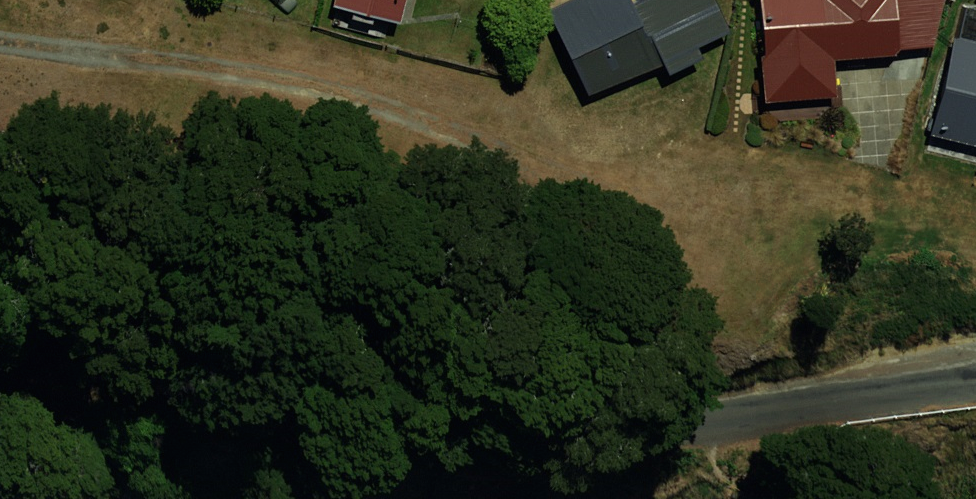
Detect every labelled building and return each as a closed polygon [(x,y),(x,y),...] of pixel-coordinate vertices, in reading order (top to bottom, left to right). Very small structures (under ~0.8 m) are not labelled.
[(343,9),(395,20),(400,0),(345,0),(343,9)] [(552,15),(594,98),(723,31),(707,0),(581,0),(552,15)] [(756,100),(839,95),(832,55),(919,43),(930,0),(746,0),(756,100)] [(935,129),(975,137),(975,58),(957,53),(935,129)]
